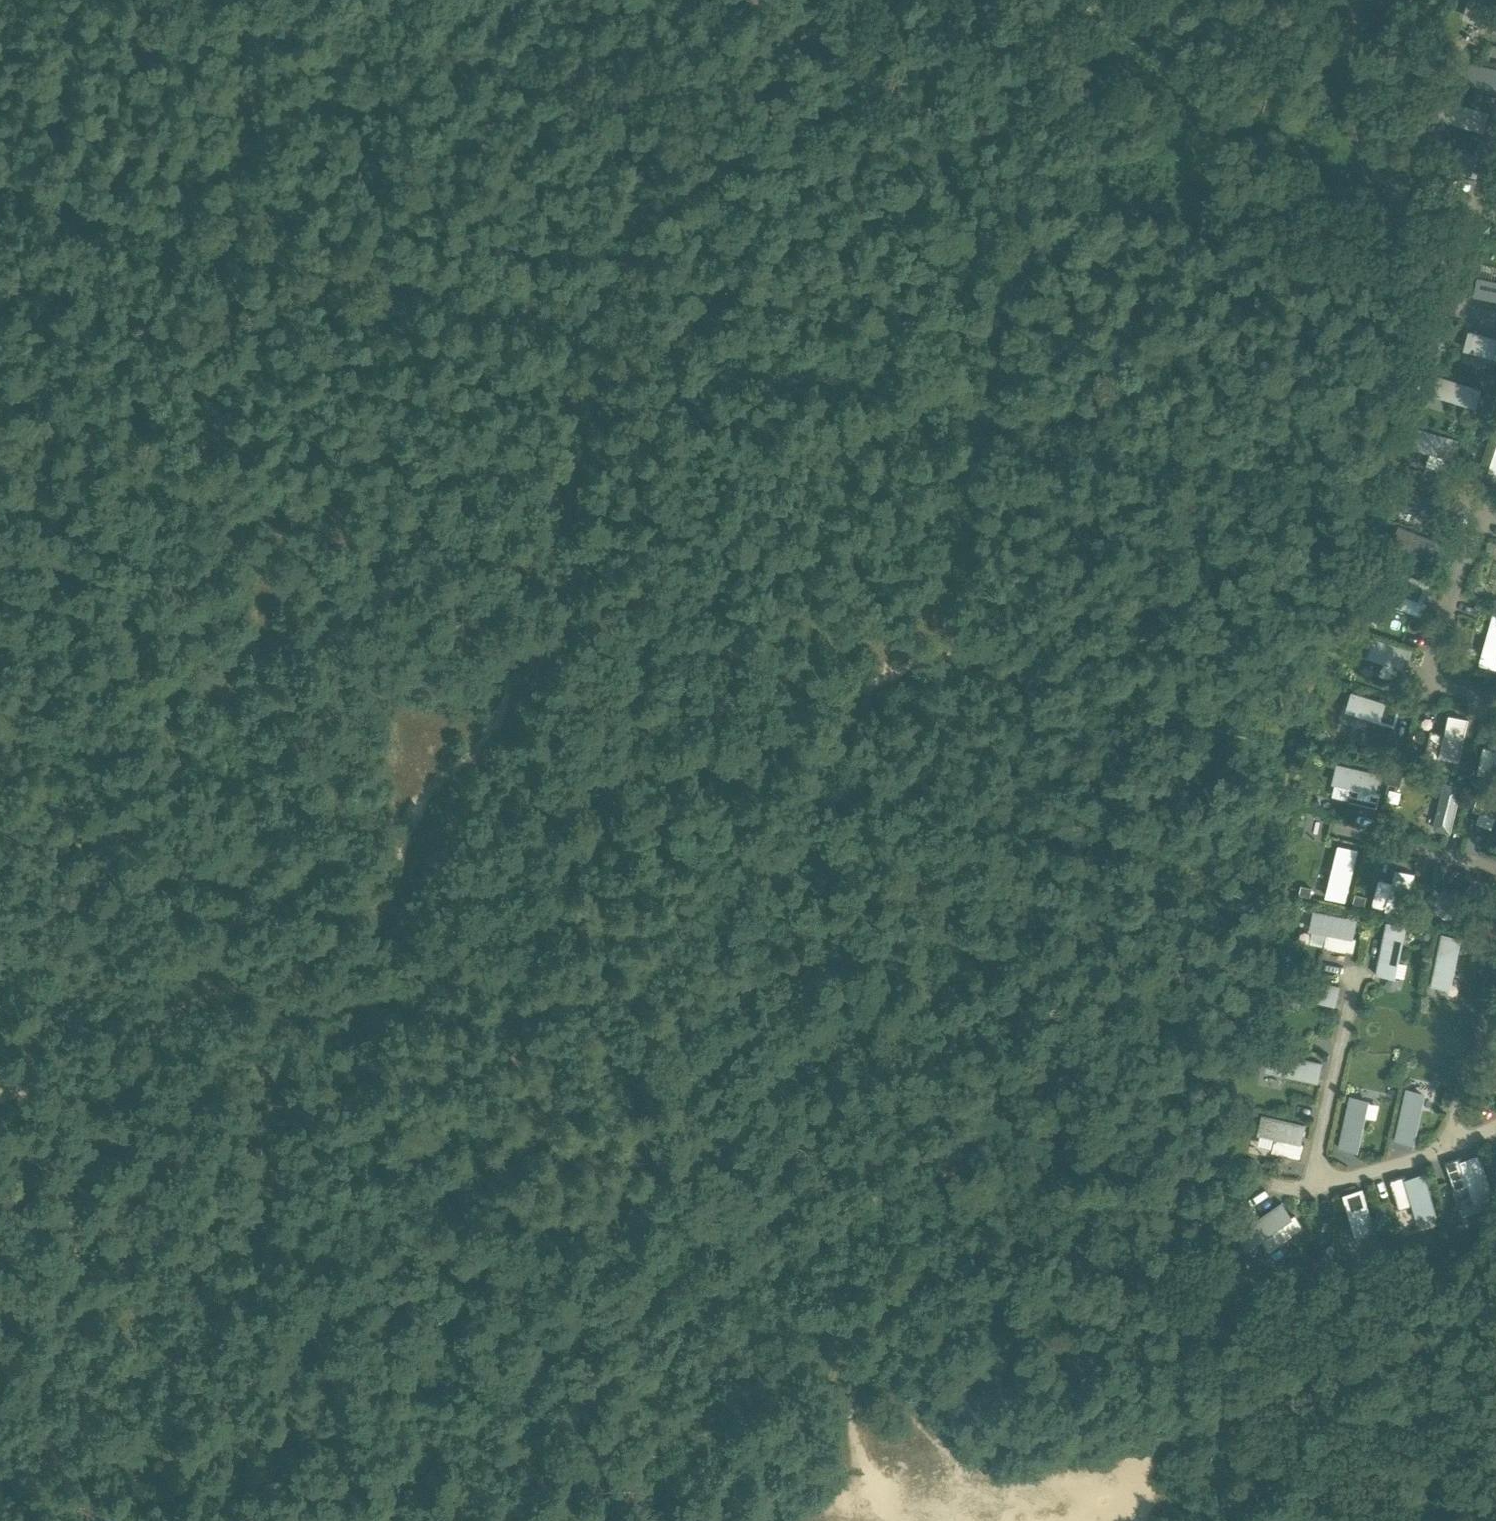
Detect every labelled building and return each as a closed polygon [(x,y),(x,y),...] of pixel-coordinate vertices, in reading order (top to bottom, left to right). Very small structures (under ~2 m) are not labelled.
[(1465,17),(1476,21),(1488,25),(1495,27),(1495,5),(1495,4),(1483,1),(1481,0),(1470,0),(1470,1),(1465,17)] [(1447,77),(1458,80),(1471,83),(1483,86),(1495,89),(1495,67),(1489,65),(1476,62),(1463,59),(1452,56),(1447,77)] [(1441,97),(1436,118),(1447,121),(1459,124),(1472,127),(1485,130),(1487,120),(1490,109),(1477,106),(1465,103),(1452,100),(1441,97)] [(1429,142),(1424,163),(1435,165),(1447,169),(1460,172),(1473,175),(1475,164),(1478,154),(1465,151),(1453,148),(1440,145),(1429,142)] [(1474,278),(1471,290),(1474,291),(1473,298),(1495,304),(1495,283),(1474,278)] [(1465,349),(1477,353),(1489,356),(1495,358),(1495,338),(1494,338),(1482,334),(1470,331),(1470,332),(1465,349)] [(1433,374),(1427,392),(1439,396),(1451,399),(1463,403),(1475,407),(1481,389),(1469,385),(1457,381),(1445,378),(1433,374)] [(1421,409),(1418,423),(1450,431),(1454,417),(1421,409)] [(1481,467),(1495,471),(1495,428),(1494,428),(1490,441),(1489,443),(1486,454),(1484,459),(1481,467)] [(1453,459),(1458,441),(1419,430),(1413,448),(1428,452),(1424,467),(1453,475),(1457,460),(1453,459)] [(1472,443),(1469,451),(1476,453),(1479,445),(1472,443)] [(1484,504),(1491,481),(1478,477),(1471,500),(1484,504)] [(1449,528),(1455,509),(1420,497),(1408,493),(1402,512),(1414,516),(1426,520),(1437,524),(1449,528)] [(1404,531),(1397,549),(1409,554),(1420,558),(1432,562),(1444,567),(1450,548),(1416,535),(1404,531)] [(1495,545),(1495,543),(1489,541),(1486,550),(1494,552),(1495,545)] [(1388,569),(1382,589),(1401,594),(1396,608),(1411,613),(1426,617),(1431,602),(1425,600),(1430,582),(1416,578),(1402,574),(1388,569)] [(1495,593),(1478,586),(1474,598),(1495,607),(1495,591),(1495,593)] [(1480,663),(1495,667),(1495,614),(1494,614),(1491,626),(1487,638),(1484,650),(1480,663)] [(1373,640),(1368,657),(1382,662),(1377,677),(1406,686),(1411,671),(1407,669),(1412,652),(1373,640)] [(1395,725),(1401,707),(1399,706),(1389,703),(1377,699),(1365,695),(1353,692),(1347,710),(1359,714),(1371,718),(1383,722),(1394,725),(1395,725)] [(1450,717),(1440,759),(1459,764),(1469,721),(1450,717)] [(1360,744),(1358,752),(1365,753),(1367,745),(1360,744)] [(1340,766),(1336,784),(1351,787),(1347,803),(1376,809),(1380,794),(1376,793),(1380,775),(1340,766)] [(1392,768),(1388,783),(1389,783),(1390,783),(1399,786),(1403,771),(1400,770),(1392,768)] [(1460,770),(1458,779),(1466,781),(1468,772),(1460,770)] [(1438,817),(1435,828),(1444,830),(1449,832),(1450,831),(1453,817),(1457,802),(1461,787),(1446,783),(1443,794),(1442,797),(1440,806),(1437,817),(1438,817)] [(1472,810),(1479,812),(1495,818),(1495,798),(1490,796),(1478,792),(1472,810)] [(1464,815),(1461,825),(1471,828),(1474,818),(1473,818),(1464,815)] [(1330,885),(1327,896),(1345,901),(1348,888),(1351,875),(1355,863),(1358,850),(1342,846),(1337,863),(1335,863),(1333,874),(1330,885)] [(1375,892),(1372,906),(1387,909),(1404,914),(1408,901),(1411,887),(1414,874),(1397,870),(1394,883),(1379,879),(1375,892)] [(1454,893),(1445,902),(1457,913),(1466,904),(1474,894),(1482,885),(1470,874),(1462,884),(1454,893)] [(1302,885),(1300,894),(1310,897),(1312,888),(1302,885)] [(1356,893),(1353,902),(1364,905),(1366,896),(1356,893)] [(1316,912),(1312,929),(1313,929),(1327,932),(1324,948),(1339,951),(1353,954),(1357,938),(1353,937),(1354,932),(1357,919),(1343,916),(1329,914),(1316,911),(1316,912)] [(1379,960),(1376,973),(1394,977),(1400,950),(1402,938),(1405,926),(1387,922),(1384,935),(1382,948),(1379,960)] [(1434,973),(1431,986),(1447,989),(1451,972),(1453,972),(1455,961),(1458,949),(1460,938),(1442,934),(1439,947),(1437,960),(1434,973)] [(1291,975),(1287,993),(1299,996),(1311,998),(1323,1001),(1335,1004),(1335,1003),(1339,986),(1327,983),(1315,980),(1303,978),(1291,975)] [(1273,1051),(1269,1070),(1279,1072),(1292,1075),(1305,1078),(1318,1081),(1318,1080),(1322,1062),(1309,1059),(1297,1056),(1284,1053),(1273,1051)] [(1398,1127),(1395,1140),(1413,1143),(1413,1144),(1416,1132),(1418,1121),(1421,1110),(1418,1109),(1422,1092),(1407,1088),(1406,1088),(1403,1101),(1401,1114),(1398,1127)] [(1342,1134),(1339,1147),(1357,1151),(1357,1149),(1359,1139),(1362,1128),(1364,1118),(1368,1099),(1350,1095),(1347,1108),(1344,1121),(1342,1134)] [(1265,1116),(1260,1133),(1262,1133),(1265,1134),(1267,1134),(1269,1135),(1271,1135),(1273,1136),(1275,1136),(1271,1152),(1282,1155),(1286,1156),(1301,1159),(1305,1143),(1301,1142),(1305,1124),(1292,1121),(1279,1118),(1277,1117),(1275,1117),(1272,1116),(1270,1116),(1267,1115),(1265,1115),(1265,1116)] [(1460,1154),(1445,1159),(1455,1188),(1470,1183),(1474,1197),(1491,1192),(1479,1153),(1462,1158),(1460,1154)] [(1261,1157),(1259,1165),(1267,1168),(1269,1159),(1261,1157)] [(1413,1203),(1417,1217),(1434,1212),(1424,1173),(1406,1178),(1405,1174),(1390,1178),(1398,1207),(1413,1203)] [(1363,1189),(1345,1194),(1349,1207),(1352,1220),(1356,1232),(1360,1245),(1377,1240),(1374,1227),(1370,1214),(1366,1202),(1363,1189)] [(1281,1203),(1237,1233),(1248,1248),(1260,1239),(1269,1252),(1270,1253),(1304,1229),(1295,1215),(1291,1218),(1281,1203)]
